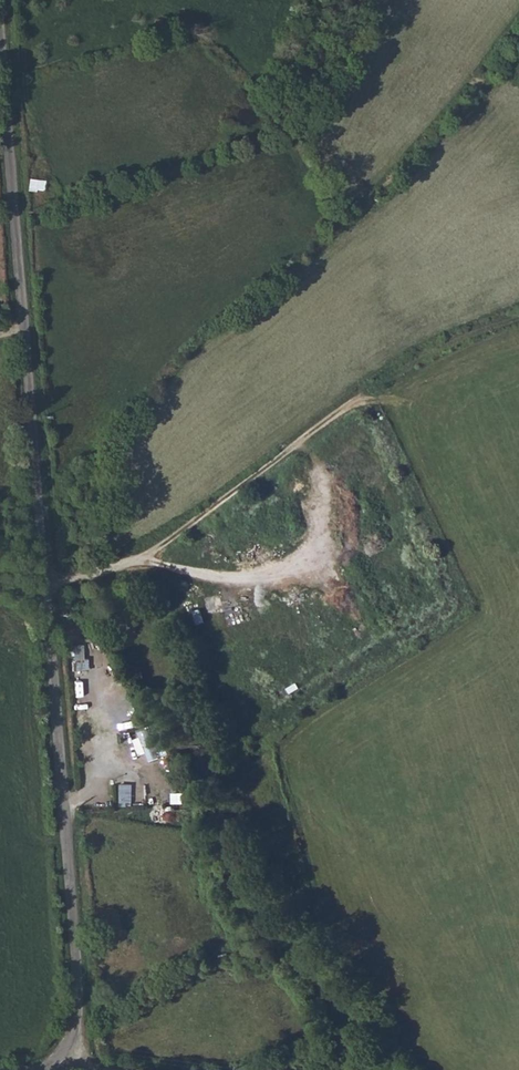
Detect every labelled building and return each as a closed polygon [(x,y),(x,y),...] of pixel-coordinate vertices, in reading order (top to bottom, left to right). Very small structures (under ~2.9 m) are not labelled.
[(31,189),(46,189),(46,178),(31,178),(31,189)] [(85,672),(85,644),(72,644),(72,672),(85,672)] [(129,799),(129,784),(118,785),(119,800),(129,799)] [(172,784),(172,803),(186,803),(186,784),(172,784)]
